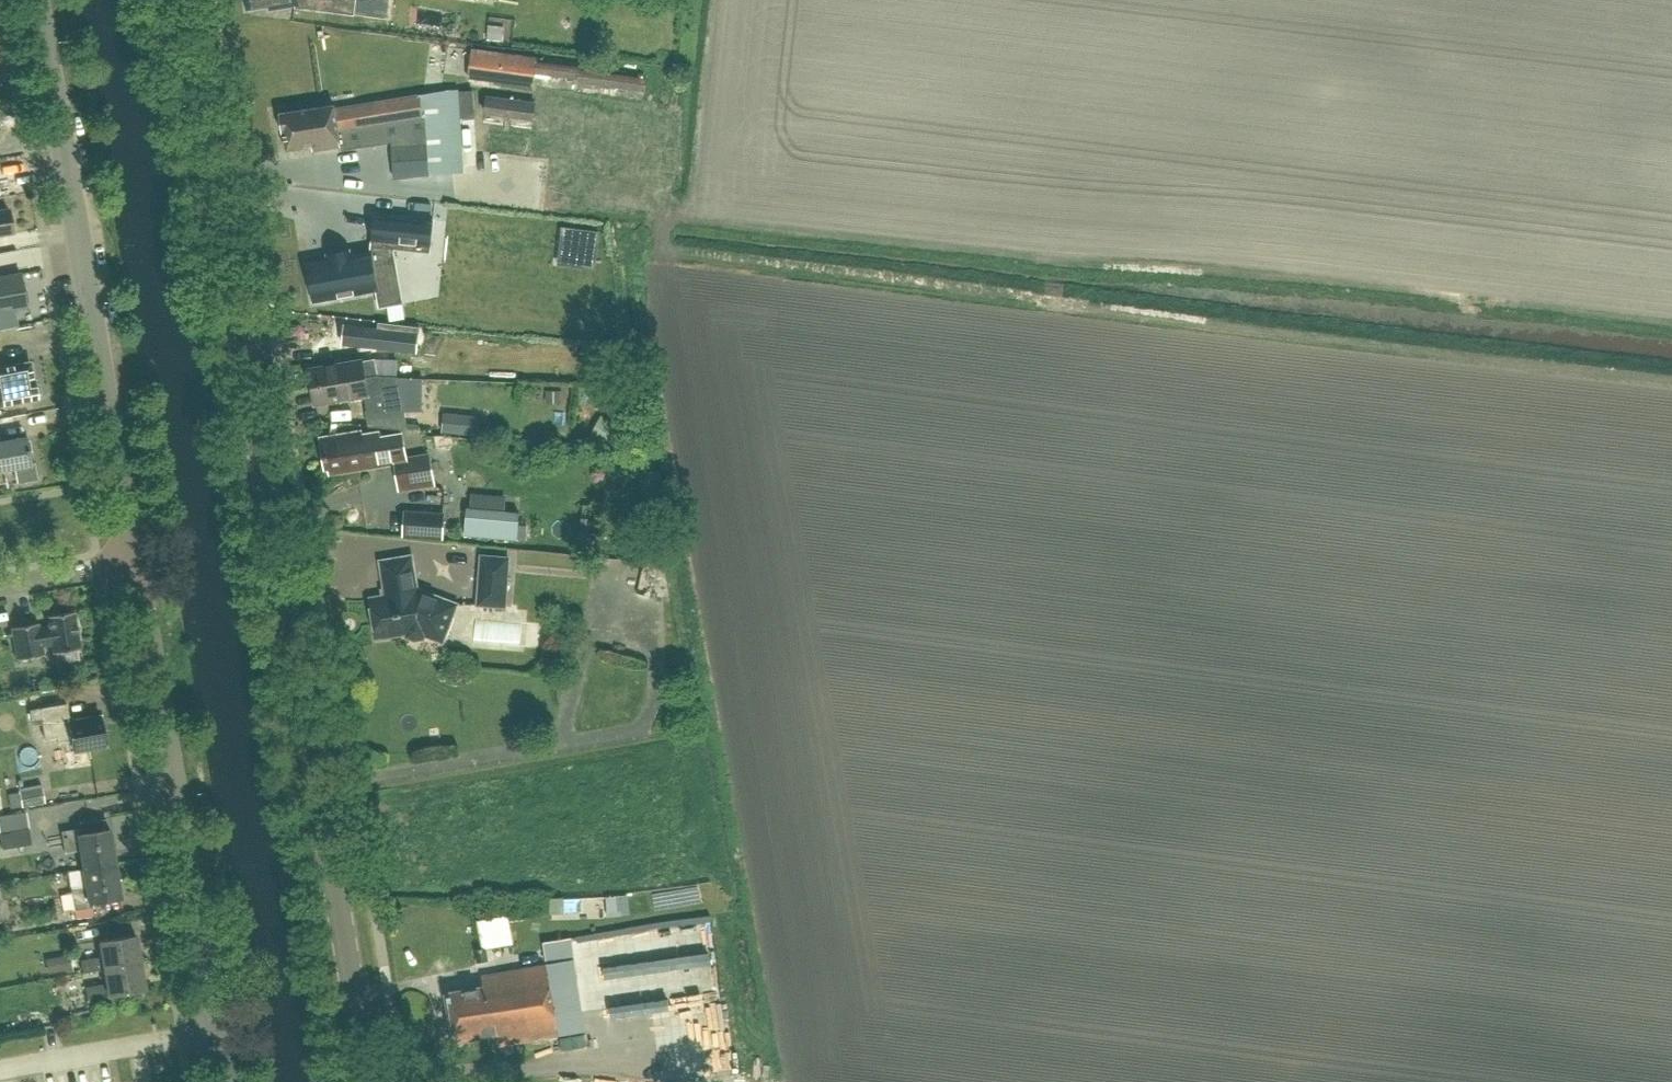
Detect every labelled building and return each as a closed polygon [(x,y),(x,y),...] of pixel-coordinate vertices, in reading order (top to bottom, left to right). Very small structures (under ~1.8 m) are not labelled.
[(247,10),(269,6),(270,10),(295,6),(295,8),(355,16),(357,0),(245,0),(247,10)] [(467,79),(533,88),(535,73),(579,79),(579,83),(647,92),(649,79),(584,70),(584,67),(537,61),(537,58),(472,49),(467,79)] [(473,89),(460,90),(461,117),(474,116),(473,89)] [(538,102),(488,95),(486,113),(536,120),(538,102)] [(313,151),(340,147),(391,138),(394,178),(440,174),(435,98),(407,102),(406,96),(334,108),(334,106),(280,115),(283,134),(284,134),(287,151),(312,147),(313,151)] [(12,234),(8,209),(0,211),(0,236),(12,234)] [(328,259),(307,263),(314,302),(377,291),(380,308),(403,303),(393,249),(430,253),(433,220),(375,214),(371,252),(351,256),(350,250),(327,254),(328,259)] [(563,228),(560,247),(578,249),(576,267),(595,269),(599,232),(563,228)] [(16,326),(13,310),(26,308),(20,273),(0,277),(0,329),(16,326)] [(421,287),(420,316),(454,316),(455,288),(421,287)] [(345,324),(343,345),(409,352),(417,353),(420,327),(379,323),(378,328),(345,324)] [(374,359),(362,362),(361,360),(309,369),(313,387),(377,376),(374,359)] [(37,399),(37,397),(40,394),(39,384),(34,382),(34,381),(33,381),(29,364),(0,369),(0,406),(37,399)] [(378,376),(377,376),(313,387),(316,406),(367,397),(369,411),(366,412),(369,426),(406,429),(397,378),(378,378),(378,376)] [(563,392),(548,392),(548,404),(563,404),(563,392)] [(479,418),(444,415),(442,432),(477,435),(479,418)] [(591,435),(608,445),(618,427),(601,417),(591,435)] [(400,490),(433,485),(429,456),(406,459),(402,434),(384,437),(383,432),(362,435),(361,432),(321,439),(326,468),(329,468),(330,474),(367,468),(367,467),(395,462),(400,490)] [(14,469),(17,484),(37,481),(34,464),(30,465),(25,438),(0,442),(0,471),(14,469)] [(519,512),(467,508),(465,536),(517,541),(519,512)] [(448,515),(411,513),(410,535),(446,538),(448,515)] [(508,608),(512,557),(482,554),(478,605),(508,608)] [(417,558),(387,563),(393,597),(376,600),(381,630),(395,628),(397,636),(413,634),(414,637),(421,642),(428,639),(432,629),(450,636),(462,606),(426,592),(423,592),(417,558)] [(43,655),(41,646),(51,645),(53,653),(55,653),(57,664),(79,660),(77,649),(80,649),(74,612),(47,617),(48,627),(39,629),(38,624),(12,628),(17,659),(43,655)] [(66,704),(39,709),(26,711),(29,726),(42,724),(45,740),(56,738),(57,743),(71,741),(73,752),(106,746),(100,716),(69,721),(66,704)] [(19,792),(22,807),(45,803),(42,788),(19,792)] [(31,845),(28,829),(0,834),(0,840),(2,850),(31,845)] [(115,863),(110,830),(81,835),(79,829),(61,832),(64,853),(79,850),(82,868),(115,863)] [(92,903),(121,898),(115,863),(82,868),(85,887),(71,890),(74,911),(93,908),(92,903)] [(93,908),(74,911),(76,918),(94,915),(93,908)] [(105,916),(106,930),(132,928),(131,914),(105,916)] [(509,917),(479,922),(483,949),(487,948),(514,944),(509,917)] [(140,964),(135,936),(99,942),(102,958),(81,961),(83,974),(104,970),(140,964)] [(565,940),(551,943),(555,964),(569,962),(565,940)] [(483,949),(474,951),(477,964),(489,962),(487,948),(483,949)] [(65,955),(45,958),(48,972),(68,969),(65,955)] [(88,1001),(145,991),(140,964),(104,970),(106,984),(85,988),(88,1001)] [(448,993),(457,1042),(497,1035),(499,1046),(558,1036),(546,966),(481,977),(483,987),(448,993)]
